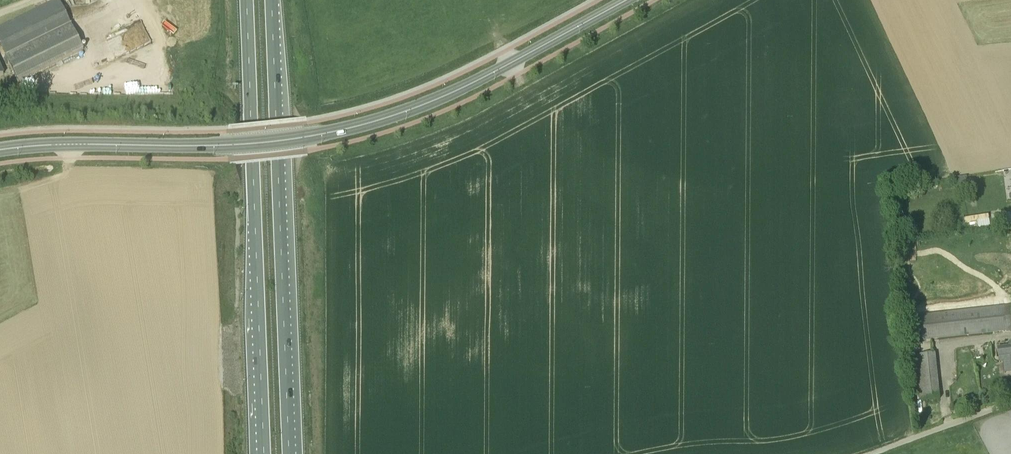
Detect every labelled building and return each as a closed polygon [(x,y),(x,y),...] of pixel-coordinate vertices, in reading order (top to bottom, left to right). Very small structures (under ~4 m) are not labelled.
[(26,79),(84,51),(59,0),(56,0),(0,27),(0,46),(19,83),(26,79)] [(953,178),(954,185),(967,183),(966,177),(953,178)] [(1010,330),(1010,306),(919,317),(922,340),(1010,330)] [(1010,346),(1010,347),(998,348),(999,357),(1010,356),(1010,346)] [(940,398),(939,388),(935,354),(914,356),(918,400),(940,398)]
